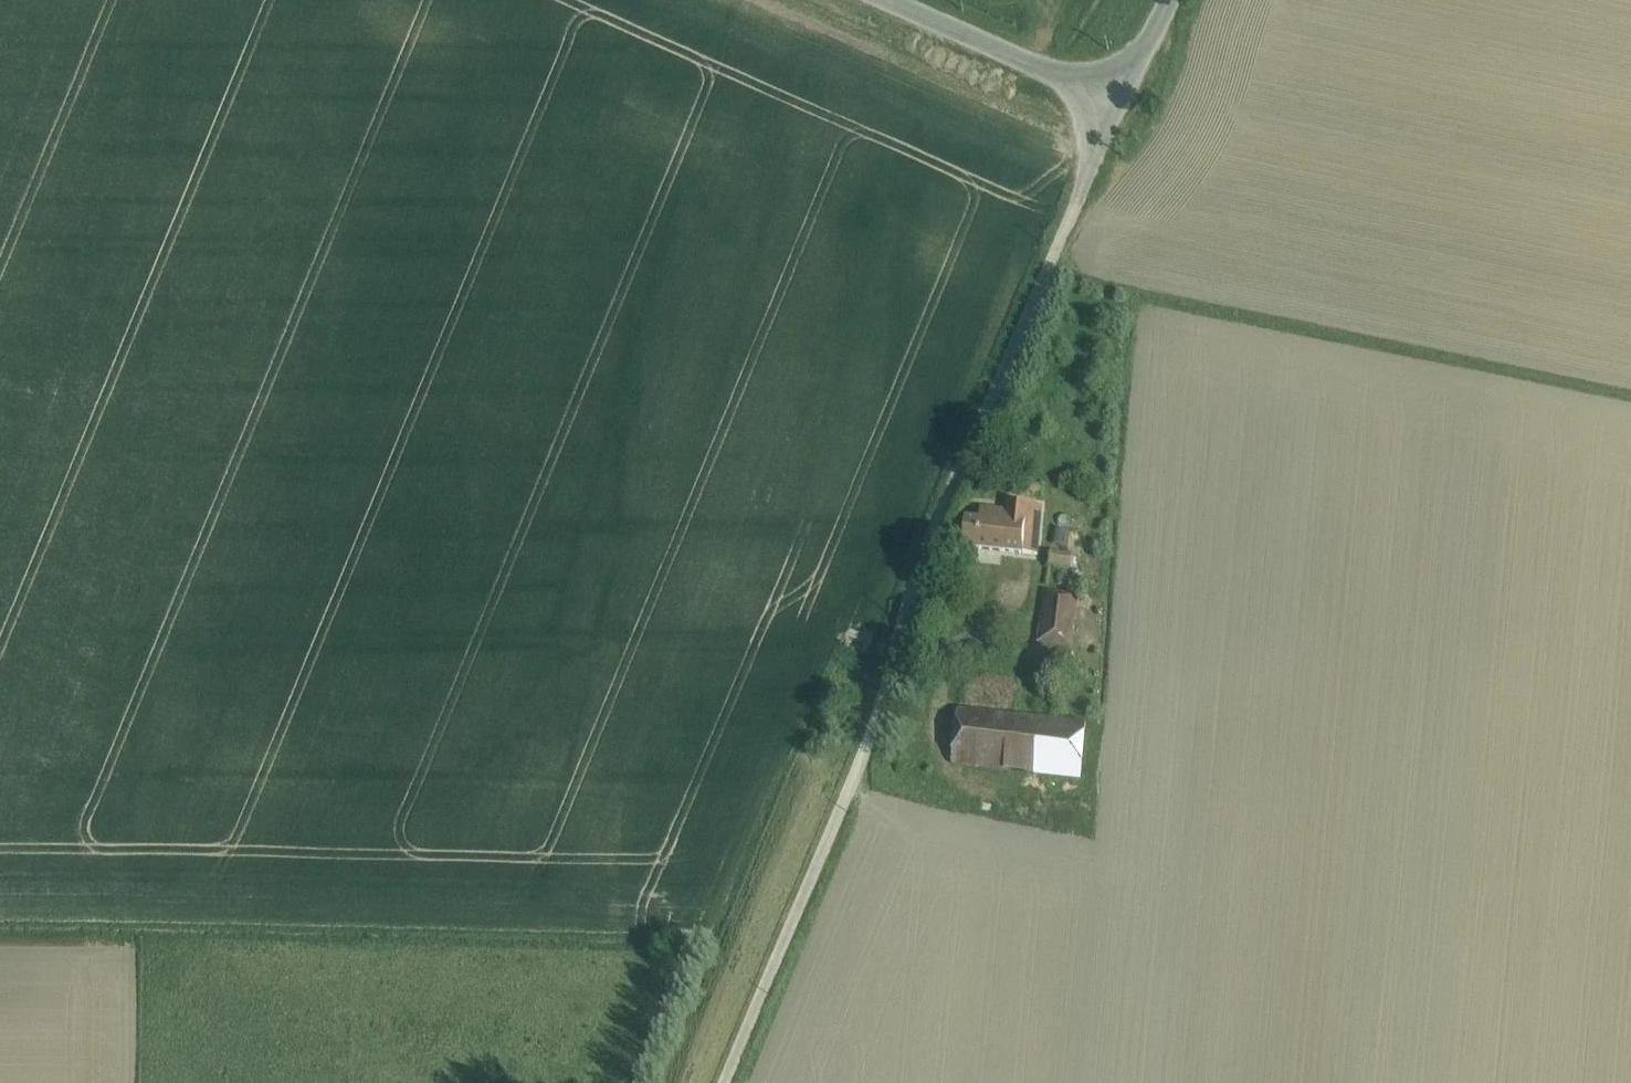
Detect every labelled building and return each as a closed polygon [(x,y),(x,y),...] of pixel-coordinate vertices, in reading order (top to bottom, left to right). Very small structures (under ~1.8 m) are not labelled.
[(966,522),(964,550),(1025,557),(1025,555),(1024,555),(1024,554),(1038,556),(1042,508),(1010,505),(1009,514),(981,510),(981,515),(975,515),(974,523),(966,522)] [(1051,554),(1049,569),(1071,572),(1073,557),(1051,554)] [(1045,592),(1037,644),(1071,649),(1077,608),(1087,610),(1088,599),(1079,598),(1079,597),(1045,592)] [(957,712),(952,764),(1081,778),(1087,726),(957,712)]
